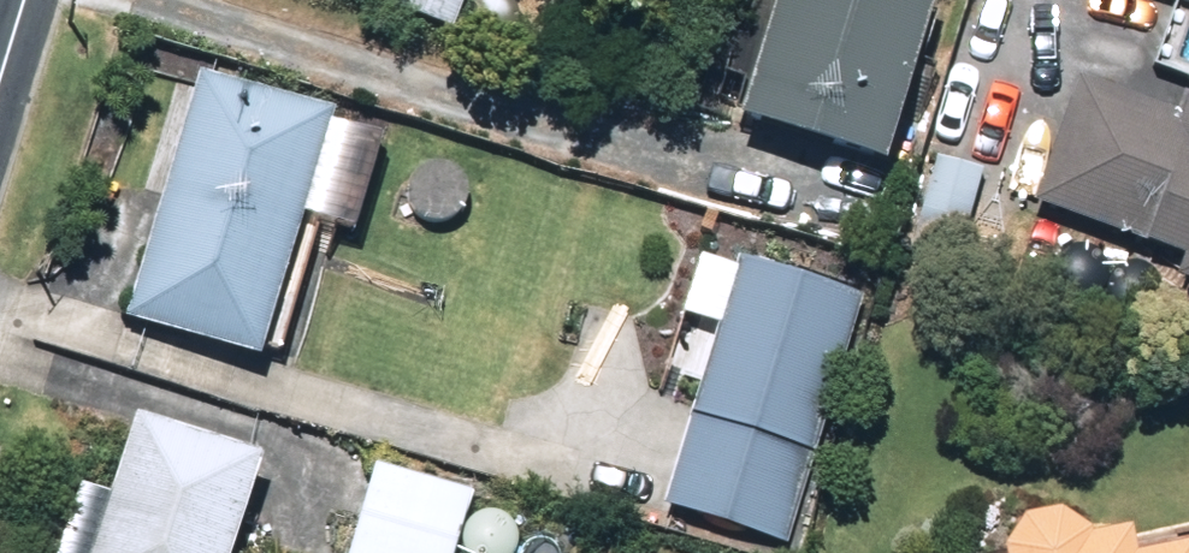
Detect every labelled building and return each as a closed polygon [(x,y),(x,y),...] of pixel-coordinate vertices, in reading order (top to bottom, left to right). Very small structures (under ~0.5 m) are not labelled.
[(383,12),(452,40),(469,0),(388,0),(383,12)] [(867,0),(784,0),(741,145),(883,189),(934,20),(867,0)] [(199,83),(125,332),(261,372),(266,358),(279,362),(317,234),(300,229),(333,121),(199,83)] [(1188,112),(1184,128),(1080,90),(1035,214),(1186,270),(1180,288),(1188,291),(1188,112)] [(662,507),(784,543),(857,294),(735,259),(662,507)] [(259,477),(136,435),(96,552),(234,552),(259,477)] [(473,508),(377,479),(353,552),(459,552),(473,508)] [(1129,540),(1090,548),(1088,539),(1065,524),(1028,532),(1013,552),(1132,552),(1129,540)]
